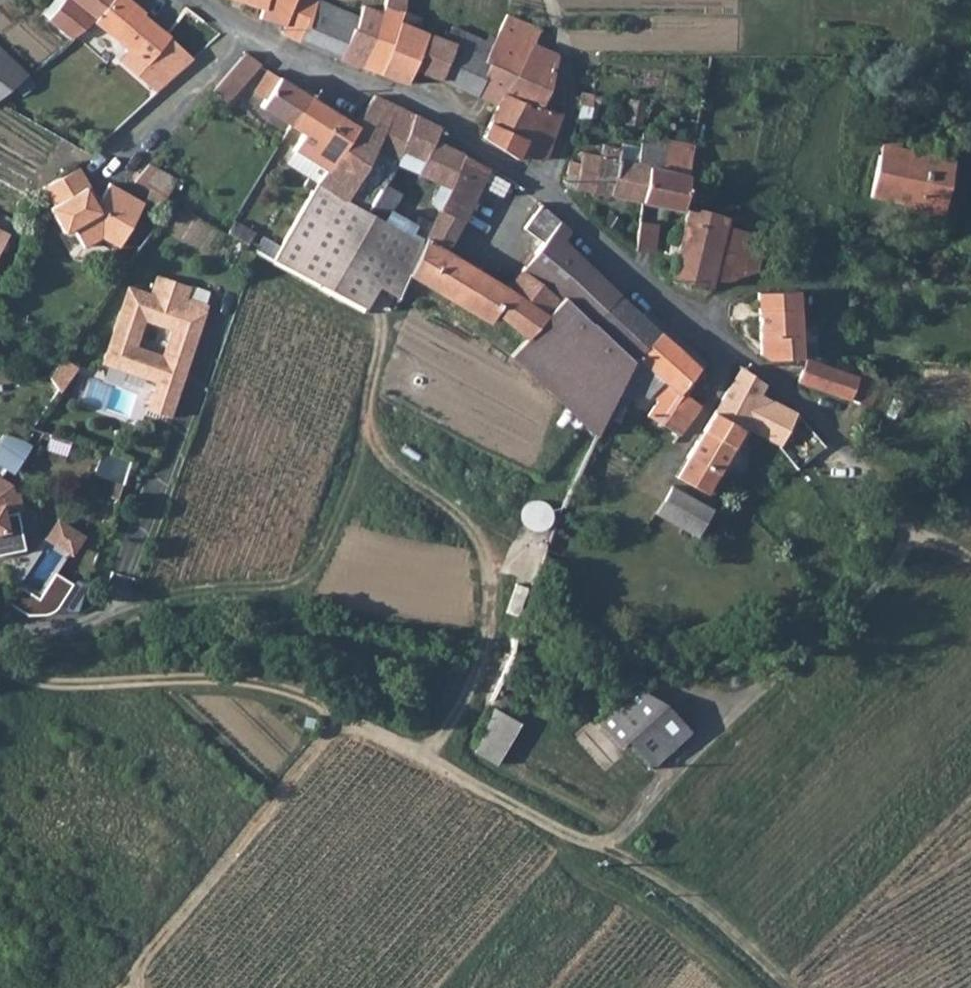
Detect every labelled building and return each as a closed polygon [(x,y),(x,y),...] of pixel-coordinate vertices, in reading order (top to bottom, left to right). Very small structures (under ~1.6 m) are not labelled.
[(71,28),(93,11),(102,0),(55,0),(48,7),(71,28)] [(138,0),(102,0),(93,11),(139,54),(129,65),(150,84),(185,48),(141,7),(143,5),(138,0)] [(257,5),(255,15),(278,22),(284,0),(258,0),(257,5)] [(278,22),(277,27),(338,50),(342,36),(348,2),(338,0),(284,0),(278,22)] [(376,4),(363,0),(355,0),(342,36),(338,50),(356,57),(376,4)] [(376,4),(356,57),(400,74),(406,59),(419,24),(393,14),(396,2),(390,1),(391,0),(377,0),(376,4)] [(490,95),(477,128),(509,150),(513,143),(527,151),(538,148),(553,102),(536,94),(549,48),(528,37),(534,20),(494,5),(488,34),(468,86),(490,95)] [(419,24),(406,59),(468,86),(488,34),(447,15),(440,32),(419,24)] [(23,65),(0,41),(0,84),(23,65)] [(254,57),(240,44),(207,82),(221,94),(254,57)] [(691,56),(698,57),(700,45),(692,45),(691,56)] [(249,86),(261,93),(273,72),(265,65),(249,86)] [(273,72),(261,93),(248,115),(278,133),(303,90),(273,72)] [(570,96),(584,99),(590,75),(576,72),(570,96)] [(335,147),(327,160),(274,254),(321,281),(365,203),(380,178),(382,175),(394,153),(411,124),(418,110),(369,87),(351,118),(335,147)] [(278,133),(281,135),(327,160),(335,147),(351,118),(303,90),(278,133)] [(619,105),(617,117),(631,119),(634,107),(619,105)] [(436,244),(482,156),(411,124),(394,153),(411,163),(403,176),(433,192),(413,230),(396,263),(409,270),(482,308),(489,301),(518,325),(527,317),(537,324),(543,317),(591,363),(620,382),(643,358),(628,347),(581,310),(609,278),(554,227),(557,224),(543,212),(546,210),(532,198),(534,194),(527,189),(511,213),(531,231),(490,276),(436,244)] [(653,159),(657,131),(633,125),(627,153),(611,150),(603,185),(614,187),(636,192),(642,157),(653,159)] [(684,137),(657,131),(653,159),(642,157),(636,192),(673,198),(684,137)] [(874,147),(903,155),(906,144),(877,137),(874,147)] [(593,146),(575,142),(574,153),(570,178),(587,182),(593,146)] [(913,158),(916,147),(906,144),(903,155),(913,158)] [(593,146),(587,182),(603,185),(611,150),(593,146)] [(895,198),(903,160),(903,155),(874,147),(862,189),(895,198)] [(947,170),(949,157),(916,147),(913,158),(903,155),(903,160),(929,166),(947,170)] [(562,151),(559,164),(570,166),(574,153),(562,151)] [(142,159),(129,175),(158,191),(168,174),(142,159)] [(929,166),(903,160),(895,198),(921,205),(929,166)] [(56,175),(87,194),(94,198),(83,186),(89,180),(75,166),(56,175)] [(947,170),(929,166),(921,205),(936,209),(947,170)] [(67,224),(75,240),(103,204),(94,198),(87,194),(56,175),(39,184),(52,208),(49,212),(57,229),(67,224)] [(100,190),(108,198),(118,187),(106,180),(100,190)] [(118,187),(108,198),(103,204),(75,240),(77,244),(95,234),(113,243),(139,199),(118,187)] [(94,198),(103,204),(108,198),(100,190),(94,198)] [(152,201),(161,206),(168,196),(158,191),(152,201)] [(543,212),(557,224),(561,219),(534,194),(532,198),(546,210),(543,212)] [(703,269),(714,216),(754,224),(756,215),(677,199),(662,270),(700,279),(703,269)] [(321,281),(353,298),(367,276),(385,285),(396,263),(413,230),(365,203),(360,214),(321,281)] [(632,213),(629,229),(628,240),(641,243),(646,215),(632,213)] [(714,216),(703,269),(717,271),(732,271),(742,270),(743,265),(759,268),(764,249),(748,247),(754,224),(714,216)] [(1,252),(11,232),(0,225),(0,251),(1,252)] [(204,306),(183,299),(188,287),(152,274),(146,291),(125,284),(97,364),(152,383),(142,411),(164,419),(204,306)] [(649,316),(609,278),(581,310),(628,347),(649,316)] [(788,319),(783,279),(745,285),(752,346),(768,350),(790,349),(788,319)] [(638,403),(655,411),(674,385),(694,359),(649,316),(628,347),(643,358),(620,382),(631,390),(638,383),(645,387),(638,403)] [(588,425),(614,392),(620,382),(591,363),(543,317),(537,324),(527,317),(518,325),(502,342),(588,425)] [(788,319),(790,349),(797,352),(807,356),(804,319),(788,319)] [(822,360),(807,356),(797,352),(793,371),(841,389),(849,369),(836,368),(838,357),(824,353),(822,360)] [(836,368),(849,369),(846,359),(838,357),(836,368)] [(751,385),(757,374),(733,360),(678,452),(694,461),(691,466),(705,472),(735,418),(769,437),(792,464),(815,437),(785,404),(751,385)] [(689,398),(674,385),(655,411),(673,422),(689,398)] [(22,421),(13,433),(15,433),(26,441),(36,426),(22,421)] [(0,429),(0,457),(15,433),(13,433),(0,429)] [(18,541),(11,504),(16,503),(11,484),(7,485),(5,477),(0,474),(0,545),(18,541)] [(651,519),(693,541),(714,502),(701,494),(696,502),(668,487),(651,519)] [(62,520),(48,539),(75,558),(88,539),(62,520)] [(41,600),(22,590),(11,607),(36,620),(55,618),(72,585),(55,577),(41,600)] [(643,678),(601,707),(622,737),(630,731),(651,760),(694,731),(672,700),(663,707),(643,678)] [(519,731),(497,711),(469,750),(487,766),(519,731)] [(604,729),(584,744),(606,772),(626,756),(604,729)]
